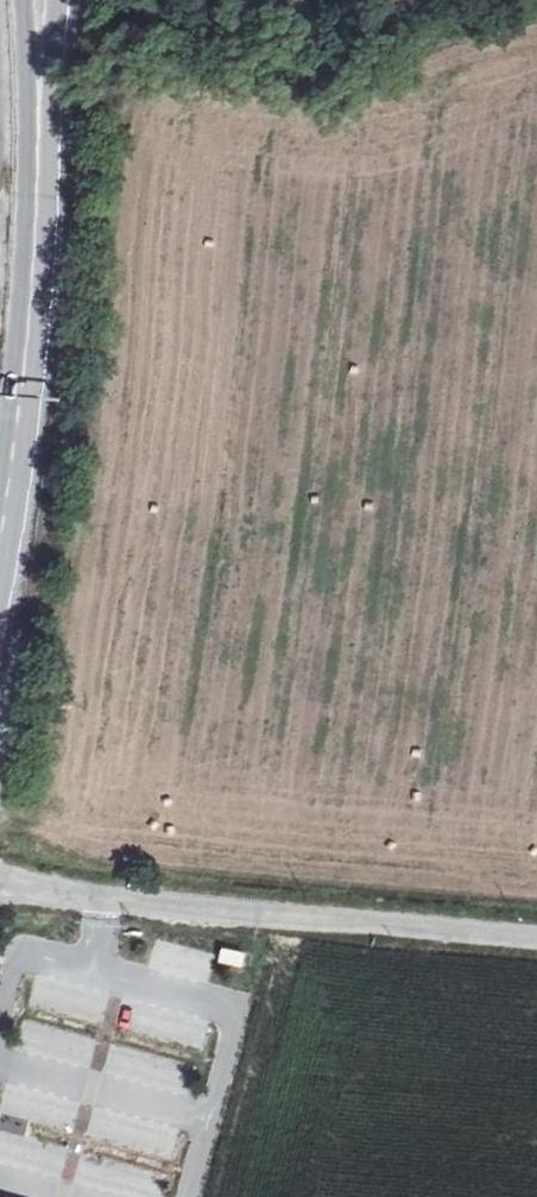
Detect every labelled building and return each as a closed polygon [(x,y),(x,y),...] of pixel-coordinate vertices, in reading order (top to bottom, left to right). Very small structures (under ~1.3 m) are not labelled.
[(245,955),(223,951),(221,963),(243,967),(245,955)] [(114,1191),(139,1196),(154,1196),(159,1176),(120,1166),(114,1191)]
